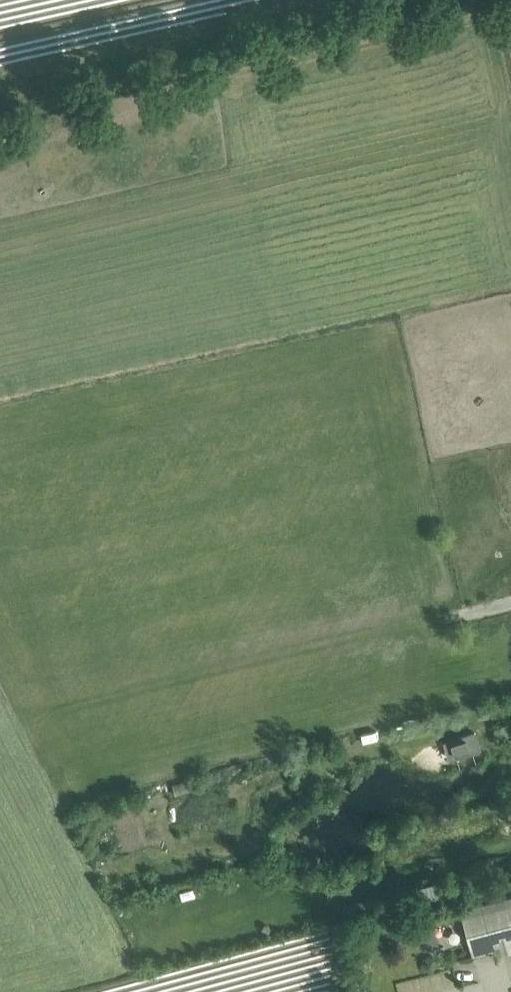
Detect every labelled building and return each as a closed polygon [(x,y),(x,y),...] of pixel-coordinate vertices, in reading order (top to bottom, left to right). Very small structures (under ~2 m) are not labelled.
[(477,729),(444,740),(450,759),(483,748),(477,729)] [(473,954),(510,944),(510,898),(462,911),(473,954)] [(402,977),(404,991),(484,991),(482,981),(455,985),(452,969),(402,977)]
